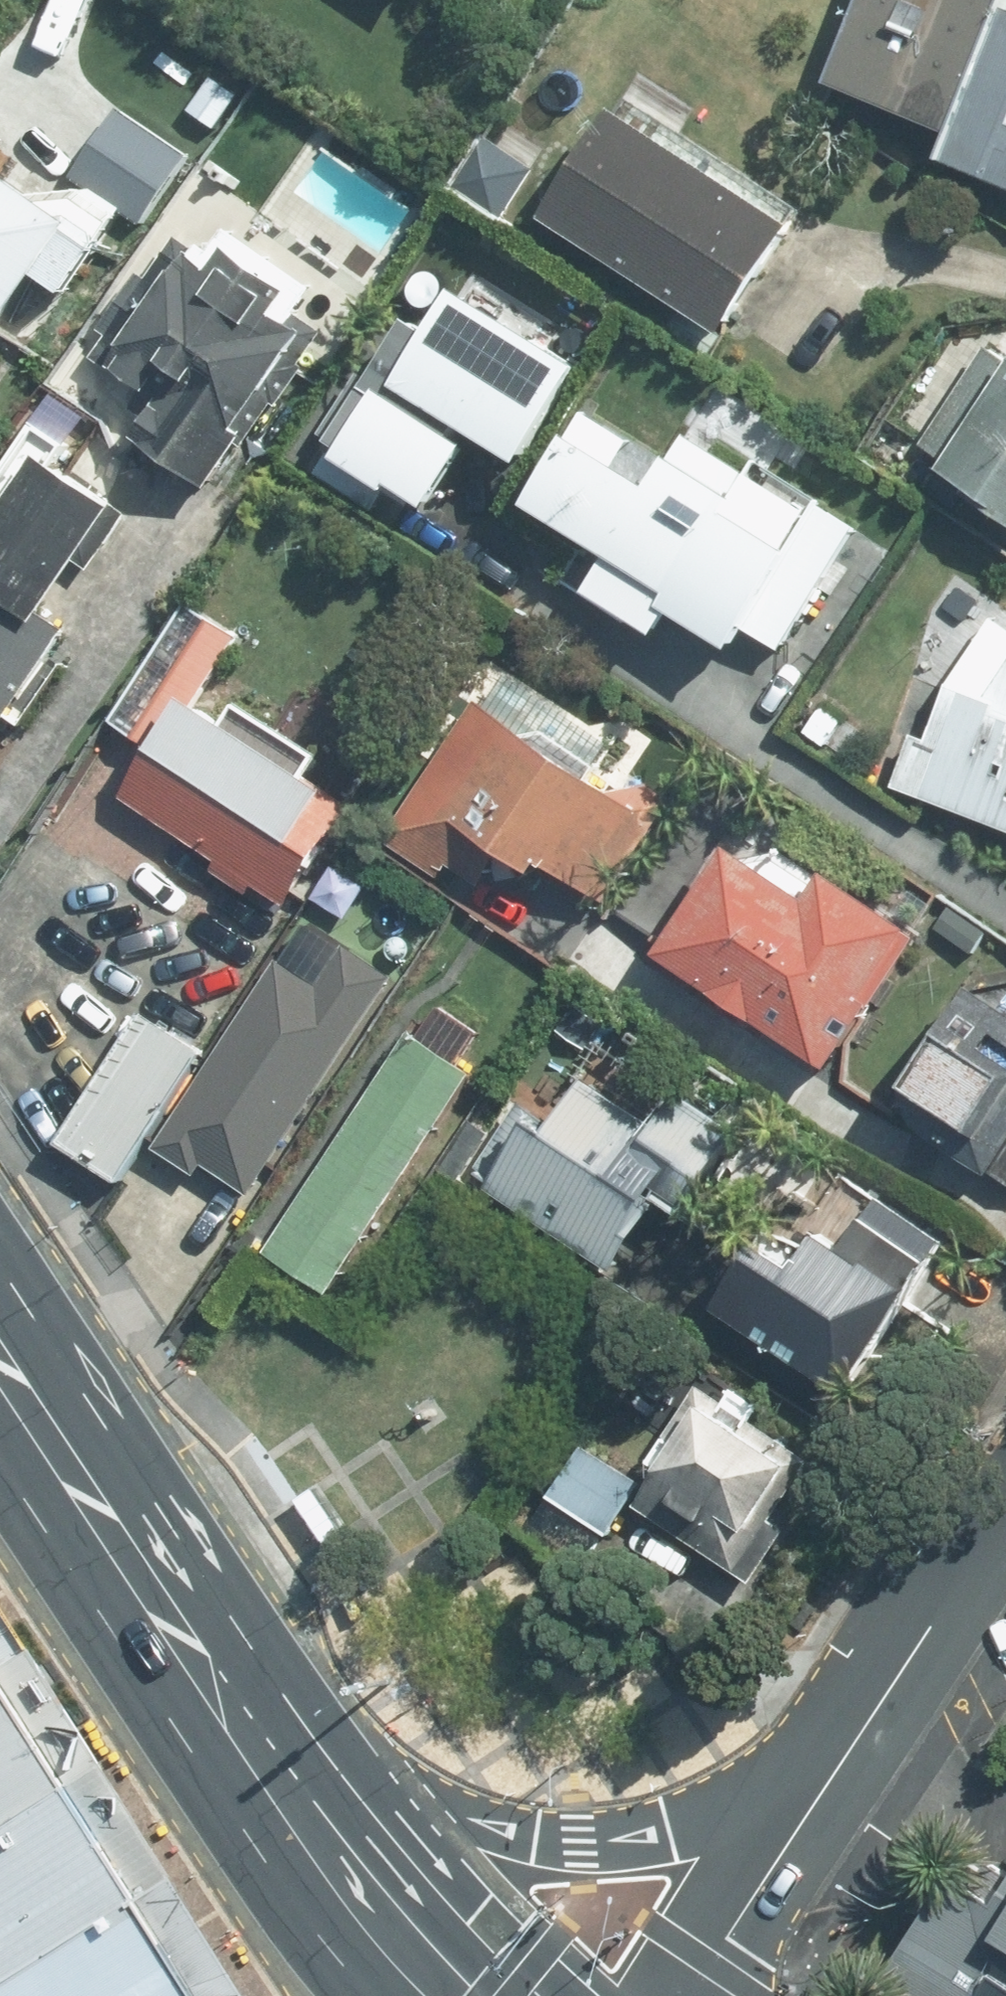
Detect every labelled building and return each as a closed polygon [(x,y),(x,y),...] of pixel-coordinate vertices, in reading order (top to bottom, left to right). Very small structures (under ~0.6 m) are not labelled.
[(1004,10),(1005,5),(1005,0),(863,0),(822,97),(947,150),(1004,10)] [(947,150),(939,169),(1005,196),(1005,11),(1004,10),(947,150)] [(805,217),(615,95),(531,224),(721,347),(805,217)] [(538,165),(491,135),(453,196),(500,226),(538,165)] [(0,192),(0,334),(1,335),(67,237),(0,192)] [(340,329),(168,219),(68,372),(148,423),(128,454),(220,513),(340,329)] [(461,271),(322,483),(412,542),(468,458),(507,484),(591,356),(461,271)] [(984,337),(901,473),(1005,536),(1005,350),(984,337)] [(661,474),(584,425),(518,526),(607,584),(588,613),(648,652),(669,620),(757,677),(851,534),(690,430),(661,474)] [(0,498),(0,723),(120,517),(22,461),(0,498)] [(239,641),(190,609),(72,789),(289,930),(360,822),(192,712),(239,641)] [(951,640),(892,795),(1005,838),(1005,660),(951,640)] [(674,810),(473,692),(381,847),(461,893),(486,851),(608,923),(674,810)] [(814,897),(718,839),(640,965),(818,1074),(908,929),(826,878),(814,897)] [(300,929),(155,1148),(194,1174),(199,1166),(249,1199),(390,988),(300,929)] [(970,985),(888,1111),(998,1182),(1005,1170),(1005,981),(970,985)] [(61,1155),(114,1189),(197,1058),(142,1023),(61,1155)] [(470,1081),(398,1035),(352,1106),(424,1152),(470,1081)] [(714,1152),(577,1063),(485,1203),(623,1292),(714,1152)] [(424,1152),(352,1106),(306,1177),(378,1223),(424,1152)] [(378,1223),(306,1177),(261,1248),(332,1294),(378,1223)] [(746,1242),(693,1322),(833,1413),(941,1249),(854,1192),(798,1276),(746,1242)] [(822,1479),(702,1393),(635,1486),(576,1444),(528,1510),(600,1561),(636,1511),(743,1588),(822,1479)] [(312,1496),(301,1503),(327,1543),(338,1536),(312,1496)] [(112,1861),(0,1689),(0,1930),(112,1861)] [(112,1861),(0,1931),(0,1995),(197,1995),(112,1861)] [(985,1912),(941,1882),(863,1995),(865,1995),(1005,1995),(1005,1881),(985,1912)]
